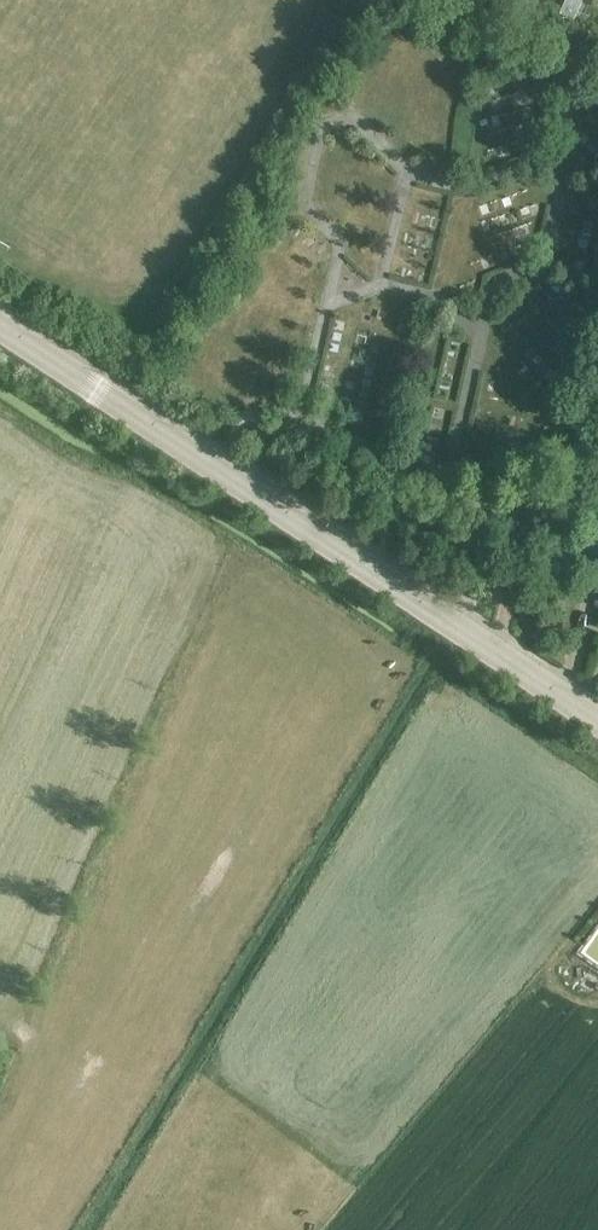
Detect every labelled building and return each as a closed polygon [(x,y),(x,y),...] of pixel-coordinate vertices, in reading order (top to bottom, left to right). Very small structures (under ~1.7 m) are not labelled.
[(560,14),(573,20),(582,0),(565,0),(560,14)]
